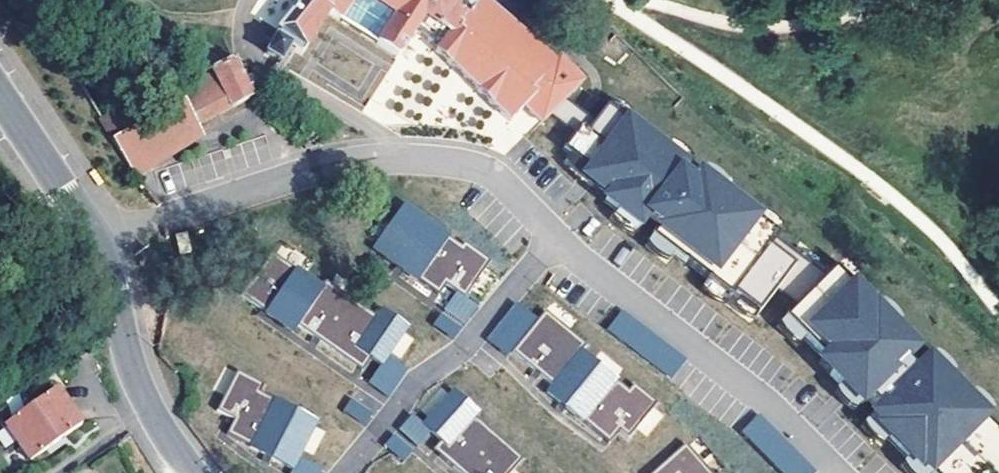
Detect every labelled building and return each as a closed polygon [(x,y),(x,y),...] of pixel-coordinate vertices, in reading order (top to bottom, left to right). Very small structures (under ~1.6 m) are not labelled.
[(279,32),(280,33),(277,38),(263,56),(280,66),(292,48),(295,50),(297,51),(300,53),(303,47),(327,9),(329,7),(346,17),(378,38),(400,52),(405,54),(421,26),(429,17),(453,31),(435,50),(510,123),(524,109),(541,125),(547,119),(565,101),(581,84),(558,61),(554,65),(480,0),(475,7),(467,0),(302,0),(279,32)] [(182,103),(197,126),(227,113),(244,105),(252,100),(251,98),(256,96),(259,90),(255,82),(247,80),(244,83),(233,61),(208,73),(211,79),(178,97),(182,103)] [(565,101),(547,119),(573,138),(563,151),(570,156),(594,124),(565,101)] [(136,178),(204,139),(197,126),(182,103),(134,129),(112,140),(136,178)] [(649,218),(660,227),(691,186),(679,177),(685,169),(606,109),(594,124),(570,156),(598,178),(592,186),(607,198),(603,203),(639,231),(649,218)] [(112,140),(134,129),(125,114),(116,112),(101,123),(112,140)] [(598,178),(570,156),(563,165),(592,186),(598,178)] [(732,297),(757,315),(774,293),(799,259),(775,240),(776,238),(697,178),(691,186),(660,227),(650,240),(685,266),(685,265),(706,281),(706,282),(730,300),(732,297)] [(459,290),(466,296),(489,260),(465,244),(463,247),(404,206),(374,248),(436,291),(446,280),(459,290)] [(176,235),(182,257),(193,254),(187,232),(176,235)] [(250,282),(240,296),(292,332),(296,326),(356,367),(365,354),(381,365),(389,353),(405,329),(381,312),(376,318),(324,283),(320,289),(270,255),(252,282),(250,282)] [(824,278),(799,259),(774,293),(794,308),(824,278)] [(865,400),(875,410),(912,374),(902,364),(913,353),(831,271),(824,278),(794,308),(782,320),(822,360),(817,364),(841,388),(847,382),(865,400)] [(455,338),(480,307),(466,296),(459,290),(434,322),(455,338)] [(538,317),(516,300),(485,339),(507,355),(538,317)] [(607,331),(671,379),(686,359),(622,311),(607,331)] [(586,346),(545,312),(512,352),(553,385),(547,392),(603,438),(613,426),(628,438),(656,404),(633,385),(628,391),(581,353),(586,346)] [(381,365),(368,383),(388,396),(409,367),(389,353),(381,365)] [(875,410),(869,417),(878,426),(875,429),(916,470),(919,467),(924,472),(998,472),(998,440),(982,422),(983,421),(934,371),(932,373),(923,363),(912,374),(875,410)] [(227,435),(292,469),(299,457),(315,423),(260,394),(264,387),(237,373),(217,411),(235,420),(227,435)] [(865,400),(847,382),(841,388),(859,407),(865,400)] [(7,429),(34,464),(62,442),(84,426),(57,391),(39,405),(7,429)] [(453,392),(424,425),(432,432),(447,446),(439,455),(460,472),(510,472),(522,459),(474,417),(477,414),(453,392)] [(373,411),(350,397),(342,411),(366,424),(373,411)] [(413,415),(400,429),(419,446),(432,432),(424,425),(413,415)] [(780,472),(813,472),(814,472),(758,416),(740,433),(780,472)] [(395,432),(383,446),(403,463),(415,449),(395,432)] [(684,445),(653,472),(709,472),(684,445)] [(289,472),(321,472),(322,470),(299,457),(292,469),(289,472)]
